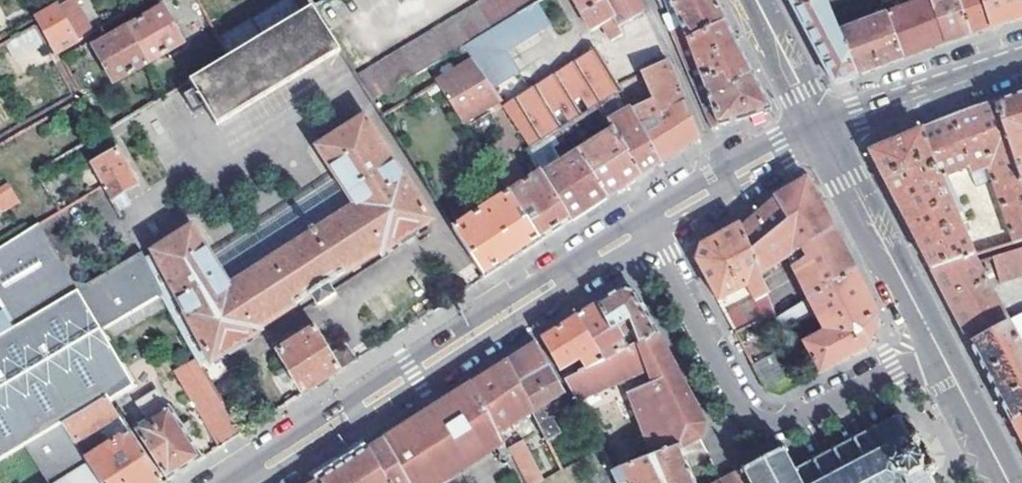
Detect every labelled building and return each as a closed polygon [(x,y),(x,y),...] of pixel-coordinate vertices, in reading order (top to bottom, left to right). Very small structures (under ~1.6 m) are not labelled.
[(355,77),(371,102),(404,82),(463,45),(536,1),(537,0),(485,0),(355,77)] [(590,30),(601,24),(609,40),(621,33),(617,26),(644,10),(639,0),(573,0),(590,30)] [(675,11),(663,16),(669,31),(680,26),(681,28),(717,9),(713,0),(670,0),(675,11)] [(854,76),(838,33),(824,0),(816,0),(813,1),(813,0),(789,0),(794,8),(833,84),(839,82),(854,76)] [(884,15),(901,59),(925,49),(944,42),(928,0),(907,0),(909,5),(884,15)] [(944,42),(949,40),(968,34),(956,0),(928,0),(944,42)] [(968,34),(986,29),(990,28),(977,0),(956,0),(968,34)] [(990,28),(1012,21),(1021,18),(1021,0),(977,0),(990,28)] [(155,13),(127,29),(146,63),(181,44),(157,1),(151,5),(155,13)] [(536,1),(463,45),(473,60),(499,100),(497,100),(501,106),(528,89),(505,51),(550,22),(536,1)] [(37,16),(51,45),(58,41),(61,48),(75,40),(56,5),(37,16)] [(194,89),(205,107),(215,124),(339,50),(313,6),(189,81),(194,89)] [(876,17),(838,33),(854,76),(860,74),(901,59),(884,15),(882,8),(874,12),(876,17)] [(749,70),(717,9),(681,28),(690,49),(679,53),(684,65),(694,60),(702,80),(702,81),(722,73),(728,86),(752,76),(749,70)] [(35,25),(4,42),(13,59),(16,59),(44,43),(35,25)] [(96,36),(88,40),(112,83),(146,63),(127,29),(101,44),(96,36)] [(530,149),(568,124),(596,106),(615,93),(619,90),(593,48),(528,89),(501,106),(528,147),(530,149)] [(436,82),(462,123),(497,100),(499,100),(473,60),(436,82)] [(615,93),(596,106),(612,131),(640,176),(655,166),(659,164),(636,128),(685,103),(666,60),(640,72),(652,98),(628,115),(615,93)] [(758,87),(752,76),(728,86),(722,73),(702,81),(702,80),(692,84),(712,128),(742,120),(754,116),(770,110),(758,87)] [(414,96),(404,82),(371,102),(380,117),(414,96)] [(205,107),(194,89),(183,96),(194,114),(205,107)] [(1020,183),(1021,183),(1021,94),(994,102),(1020,183)] [(868,152),(891,195),(905,222),(915,241),(930,270),(973,256),(969,247),(939,178),(985,159),(1012,243),(1021,240),(1021,188),(1020,183),(994,102),(971,110),(953,117),(882,146),(868,152)] [(685,103),(636,128),(659,164),(681,149),(700,136),(685,103)] [(256,328),(311,292),(325,284),(429,220),(364,116),(316,147),(335,176),(354,206),(227,286),(209,257),(189,227),(141,257),(160,295),(167,306),(197,359),(200,365),(257,330),(256,328)] [(465,127),(491,169),(505,159),(496,145),(498,143),(481,116),(465,127)] [(524,149),(533,162),(564,143),(561,139),(573,131),(568,124),(530,149),(528,147),(524,149)] [(612,131),(541,176),(570,222),(617,191),(640,176),(612,131)] [(77,171),(90,192),(104,183),(118,211),(132,202),(124,189),(135,182),(116,150),(77,171)] [(539,173),(508,192),(539,242),(563,226),(570,222),(541,176),(539,173)] [(335,176),(209,257),(227,286),(354,206),(335,176)] [(741,229),(757,271),(786,255),(833,229),(807,179),(775,198),(746,224),(742,227),(741,229)] [(8,199),(6,197),(11,193),(6,184),(0,188),(0,204),(8,199)] [(506,193),(452,227),(485,278),(496,271),(539,242),(508,192),(506,193)] [(160,295),(141,257),(139,253),(118,265),(109,272),(86,285),(75,279),(42,221),(0,246),(0,306),(1,307),(2,307),(12,323),(0,330),(0,441),(15,432),(24,446),(47,482),(60,482),(66,480),(68,482),(100,482),(84,458),(75,443),(63,424),(106,397),(109,401),(114,398),(133,386),(103,329),(160,295)] [(701,245),(696,259),(718,302),(748,285),(754,299),(725,315),(735,334),(759,321),(776,312),(772,304),(770,300),(769,300),(764,287),(757,271),(741,229),(742,227),(740,223),(701,245)] [(836,234),(833,229),(786,255),(805,296),(854,270),(836,234)] [(973,256),(991,250),(989,237),(969,247),(973,256)] [(998,255),(1008,281),(1021,275),(1021,248),(998,255)] [(934,276),(976,262),(975,260),(973,256),(930,270),(932,273),(934,276)] [(104,265),(109,272),(118,265),(114,259),(104,265)] [(976,262),(934,276),(938,283),(959,325),(970,345),(1008,322),(976,262)] [(80,269),(75,279),(86,285),(91,275),(80,269)] [(776,312),(759,321),(763,328),(776,321),(781,330),(814,312),(825,331),(804,343),(819,373),(869,346),(874,330),(878,315),(862,285),(854,270),(805,296),(792,304),(776,312)] [(325,284),(311,292),(318,302),(331,293),(325,284)] [(604,301),(598,305),(623,352),(658,335),(636,293),(621,290),(604,301)] [(167,306),(160,295),(103,329),(133,386),(151,377),(126,335),(127,329),(167,306)] [(594,307),(578,318),(601,362),(623,352),(598,305),(594,307)] [(1,307),(0,308),(0,330),(12,323),(2,307),(1,307)] [(1008,322),(970,345),(990,384),(1009,420),(1021,413),(1021,314),(1008,322)] [(601,362),(578,318),(549,336),(543,340),(558,370),(568,364),(574,375),(601,362)] [(275,351),(302,394),(339,371),(328,353),(329,353),(313,326),(275,351)] [(564,380),(574,401),(647,367),(651,381),(628,392),(651,455),(652,457),(680,445),(680,447),(701,437),(709,421),(683,378),(658,335),(623,352),(601,362),(574,375),(564,380)] [(328,353),(339,371),(357,359),(346,342),(329,353),(328,353)] [(533,347),(506,363),(519,387),(550,367),(538,344),(533,347)] [(774,352),(750,364),(763,390),(779,395),(791,388),(774,352)] [(200,365),(197,359),(175,372),(220,446),(241,432),(200,365)] [(499,367),(474,383),(503,433),(533,413),(519,387),(506,363),(499,367)] [(550,367),(519,387),(533,413),(541,426),(540,427),(547,441),(559,434),(544,406),(563,393),(550,367)] [(135,402),(155,389),(151,377),(133,386),(114,398),(132,428),(144,420),(135,402)] [(474,383),(433,409),(383,440),(409,482),(437,482),(504,440),(501,435),(503,433),(474,383)] [(144,420),(132,428),(166,480),(201,458),(155,389),(135,402),(144,420)] [(63,424),(75,443),(118,415),(109,401),(106,397),(63,424)] [(929,477),(933,475),(935,469),(938,467),(937,464),(934,466),(926,451),(925,450),(919,437),(922,435),(920,433),(917,434),(912,433),(909,435),(900,419),(903,417),(902,414),(899,415),(897,412),(894,414),(895,417),(878,426),(876,423),(873,425),(874,428),(856,438),(855,434),(851,437),(853,440),(836,449),(834,446),(830,448),(831,451),(814,460),(812,457),(809,459),(810,462),(793,471),(783,453),(786,452),(785,449),(782,450),(780,447),(776,449),(778,452),(760,462),(744,470),(743,467),(739,469),(740,472),(722,482),(720,482),(932,482),(929,477)] [(1009,420),(1021,445),(1021,413),(1009,420)] [(118,415),(75,443),(84,458),(128,431),(118,415)] [(84,458),(100,482),(161,482),(128,431),(84,458)] [(24,446),(15,432),(0,441),(0,460),(24,446)] [(504,440),(526,482),(540,482),(545,480),(528,438),(517,445),(512,436),(504,440)] [(368,450),(388,482),(409,482),(383,440),(372,447),(368,450)] [(680,447),(680,445),(652,457),(651,455),(628,464),(628,465),(611,472),(616,482),(693,482),(680,447)] [(322,480),(323,482),(388,482),(368,450),(349,463),(322,480)]
